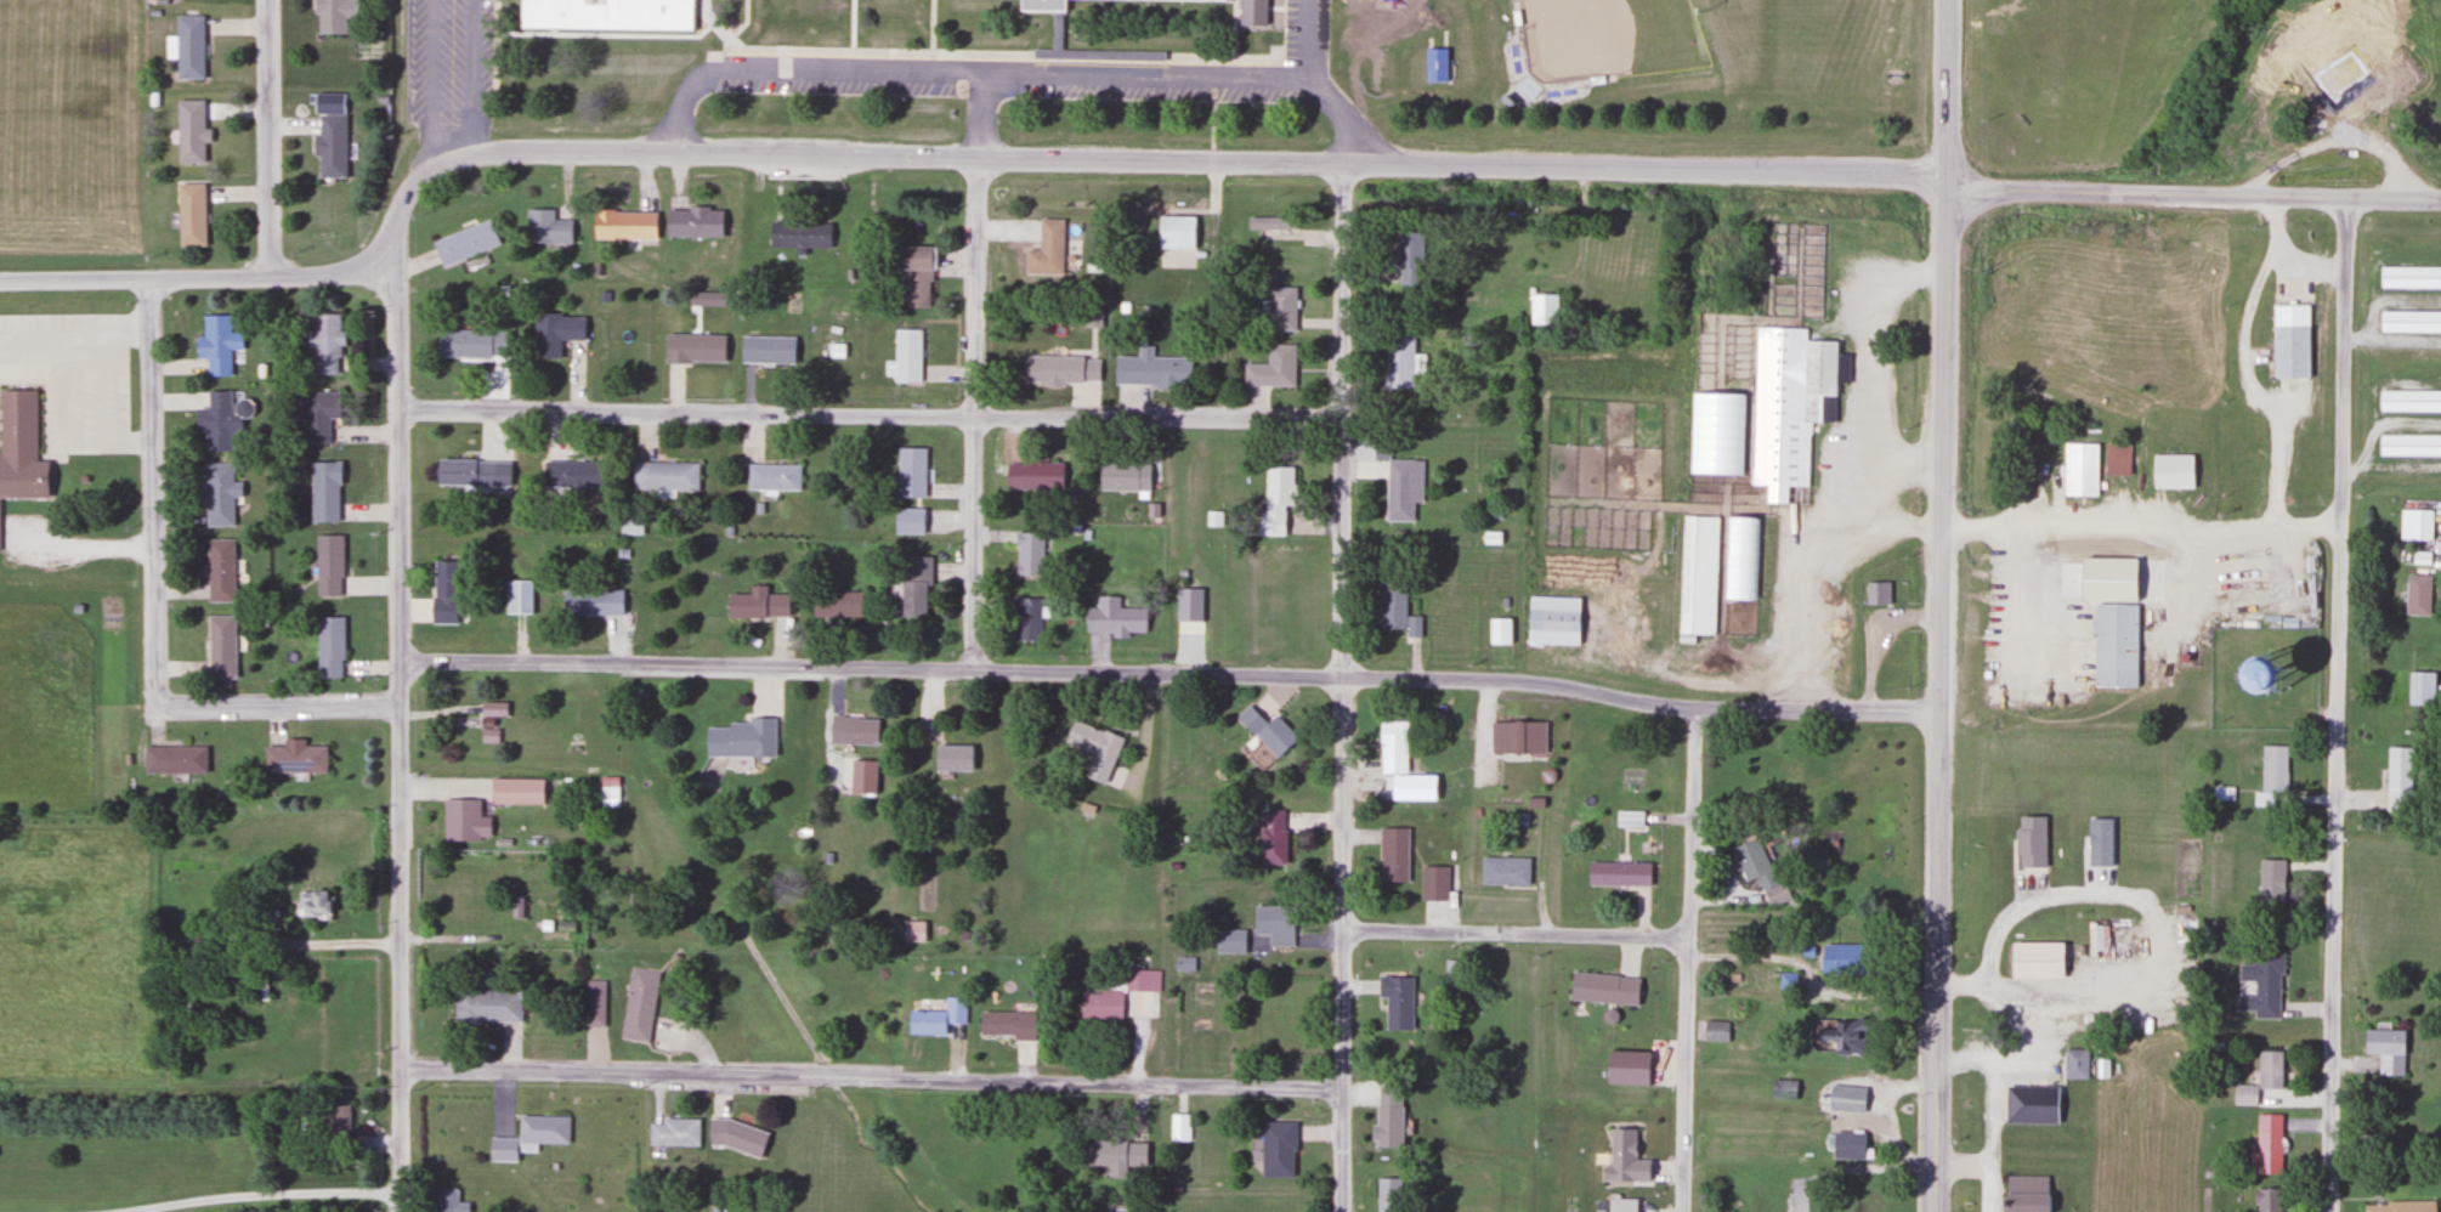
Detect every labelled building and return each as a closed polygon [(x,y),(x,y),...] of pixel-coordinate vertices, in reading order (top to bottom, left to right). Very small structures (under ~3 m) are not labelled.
[(316,34),(344,34),(344,17),(355,17),(355,0),(316,0),(316,34)] [(520,26),(520,0),(691,0),(690,28),(520,26)] [(1018,10),(1018,0),(1064,0),(1064,11),(1018,10)] [(174,78),(202,78),(202,15),(174,15),(174,78)] [(1443,48),(1423,48),(1423,81),(1443,81),(1443,48)] [(2357,94),(2331,94),(2331,116),(2357,116),(2357,94)] [(176,162),(204,162),(204,100),(176,100),(176,162)] [(318,177),(344,177),(344,114),(318,114),(318,177)] [(203,246),(203,183),(177,183),(177,246),(203,246)] [(708,237),(708,208),(664,208),(664,237),(708,237)] [(552,209),(525,209),(525,243),(570,243),(570,220),(552,220),(552,209)] [(655,211),(592,211),(592,239),(655,239),(655,211)] [(1024,250),(1024,274),(1061,274),(1061,219),(1038,219),(1038,250),(1024,250)] [(1248,219),(1248,229),(1283,229),(1283,219),(1248,219)] [(499,246),(491,220),(430,240),(439,266),(499,246)] [(768,248),(828,248),(828,222),(768,222),(768,248)] [(1169,248),(1169,223),(1158,223),(1158,248),(1169,248)] [(930,246),(887,246),(887,270),(904,270),(904,308),(929,308),(930,246)] [(2378,267),(2378,289),(2440,289),(2440,267),(2378,267)] [(1294,333),(1294,288),(1268,288),(1268,333),(1294,333)] [(1528,296),(1528,325),(1556,325),(1556,296),(1528,296)] [(2308,378),(2308,305),(2271,305),(2271,378),(2308,378)] [(2440,333),(2440,311),(2378,311),(2378,333),(2440,333)] [(339,314),(312,315),(312,332),(305,332),(306,349),(313,349),(313,373),(340,372),(339,314)] [(583,341),(583,315),(532,315),(532,358),(558,358),(558,341),(583,341)] [(202,316),(203,337),(195,337),(195,357),(206,357),(206,377),(230,377),(230,351),(242,351),(242,333),(229,333),(229,316),(202,316)] [(1750,486),(1764,487),(1763,504),(1807,505),(1809,438),(1817,438),(1817,424),(1835,424),(1836,384),(1850,384),(1851,355),(1835,354),(1836,342),(1805,341),(1805,329),(1754,328),(1750,486)] [(919,383),(919,329),(894,329),(894,383),(919,383)] [(435,357),(500,357),(500,330),(435,330),(435,357)] [(662,364),(724,364),(724,335),(662,335),(662,364)] [(1412,389),(1412,336),(1384,336),(1384,389),(1412,389)] [(794,365),(795,337),(739,337),(738,365),(794,365)] [(1244,365),(1244,387),(1293,387),(1293,345),(1267,345),(1267,365),(1244,365)] [(1151,358),(1151,346),(1138,346),(1138,358),(1113,358),(1113,387),(1191,387),(1191,358),(1151,358)] [(1098,384),(1098,356),(1021,356),(1021,384),(1098,384)] [(46,494),(0,494),(0,389),(34,389),(34,458),(47,458),(46,494)] [(2377,391),(2377,412),(2440,412),(2440,391),(2377,391)] [(205,452),(231,452),(231,392),(205,392),(205,452)] [(304,445),(331,445),(331,392),(291,392),(291,417),(304,417),(304,445)] [(2377,435),(2377,456),(2440,456),(2440,435),(2377,435)] [(2063,496),(2097,496),(2097,443),(2063,443),(2063,496)] [(2129,476),(2129,444),(2105,444),(2105,476),(2129,476)] [(896,497),(924,497),(924,448),(896,448),(896,497)] [(2193,490),(2193,455),(2151,455),(2151,490),(2193,490)] [(497,460),(435,460),(435,486),(497,486),(497,460)] [(1386,461),(1386,522),(1412,522),(1412,461),(1386,461)] [(542,462),(542,488),(602,488),(602,462),(542,462)] [(310,463),(310,523),(338,523),(338,463),(310,463)] [(696,463),(632,463),(632,490),(696,490),(696,463)] [(1063,490),(1063,463),(1004,463),(1004,490),(1063,490)] [(205,464),(205,526),(233,526),(233,497),(240,497),(240,482),(232,482),(232,464),(205,464)] [(798,464),(746,464),(746,490),(798,490),(798,464)] [(1097,491),(1148,491),(1148,464),(1097,464),(1097,491)] [(1262,468),(1262,536),(1285,536),(1285,468),(1262,468)] [(893,534),(921,535),(921,508),(893,508),(893,534)] [(2400,540),(2432,540),(2432,510),(2400,509),(2400,540)] [(1678,636),(1713,637),(1715,517),(1680,517),(1678,636)] [(620,534),(639,534),(639,518),(620,518),(620,534)] [(1755,602),(1755,518),(1724,518),(1724,602),(1755,602)] [(1041,532),(1015,532),(1015,576),(1041,576),(1041,532)] [(316,596),(341,596),(341,536),(316,536),(316,596)] [(206,602),(234,602),(234,539),(206,539),(206,602)] [(928,557),(900,557),(900,617),(928,617),(928,557)] [(432,599),(457,599),(457,561),(432,561),(432,599)] [(2429,615),(2429,575),(2406,575),(2406,615),(2429,615)] [(1405,631),(1405,639),(1422,639),(1422,617),(1405,617),(1405,580),(1380,580),(1380,631),(1405,631)] [(533,615),(533,581),(503,581),(503,615),(533,615)] [(1889,583),(1864,583),(1864,605),(1889,605),(1889,583)] [(788,594),(765,594),(765,585),(749,585),(749,595),(725,595),(725,617),(788,617),(788,594)] [(561,616),(622,616),(622,590),(561,590),(561,616)] [(862,592),(811,592),(811,617),(862,617),(862,592)] [(1145,609),(1118,609),(1118,596),(1096,596),(1095,608),(1084,608),(1084,634),(1144,634),(1145,609)] [(1013,642),(1041,642),(1041,598),(1013,598),(1013,642)] [(1577,646),(1577,598),(1527,598),(1526,645),(1577,646)] [(2136,688),(2136,605),(2092,605),(2092,688),(2136,688)] [(207,679),(233,679),(233,616),(207,616),(207,679)] [(316,679),(342,679),(342,617),(316,617),(316,679)] [(1511,619),(1488,619),(1488,645),(1511,645),(1511,619)] [(2252,661),(2227,661),(2227,692),(2252,692),(2252,661)] [(2435,672),(2408,672),(2408,706),(2435,706),(2435,672)] [(1265,724),(1247,706),(1235,719),(1275,759),(1295,739),(1272,716),(1265,724)] [(877,717),(828,717),(828,744),(877,745),(877,717)] [(703,756),(772,756),(772,720),(728,720),(728,728),(703,728),(703,756)] [(1103,785),(1121,739),(1071,720),(1062,743),(1092,754),(1083,777),(1103,785)] [(1405,722),(1379,722),(1378,775),(1404,775),(1405,722)] [(1528,723),(1508,723),(1508,755),(1528,755),(1528,723)] [(973,771),(973,745),(932,745),(932,771),(973,771)] [(2286,792),(2286,746),(2261,746),(2261,792),(2286,792)] [(206,747),(143,747),(143,774),(206,774),(206,747)] [(263,773),(326,773),(326,747),(263,747),(263,773)] [(2385,806),(2411,806),(2413,748),(2386,748),(2385,806)] [(491,805),(543,805),(543,779),(491,779),(491,805)] [(601,779),(601,807),(618,807),(618,779),(601,779)] [(489,841),(490,817),(478,817),(479,800),(443,799),(443,841),(489,841)] [(1285,866),(1285,811),(1259,811),(1259,866),(1285,866)] [(1407,829),(1379,829),(1379,884),(1407,884),(1407,829)] [(1731,849),(1753,898),(1763,894),(1770,909),(1784,902),(1754,838),(1731,849)] [(1527,859),(1479,859),(1479,886),(1527,886),(1527,859)] [(2284,860),(2258,860),(2258,904),(2284,904),(2284,860)] [(1649,864),(1587,864),(1587,886),(1649,886),(1649,864)] [(1447,902),(1447,868),(1420,868),(1420,902),(1447,902)] [(331,891),(296,891),(296,918),(331,918),(331,891)] [(1268,947),(1292,947),(1292,906),(1252,906),(1252,936),(1268,936),(1268,947)] [(926,942),(926,922),(902,922),(902,942),(926,942)] [(1217,954),(1244,954),(1244,930),(1217,930),(1217,954)] [(2009,979),(2061,979),(2061,943),(2009,943),(2009,979)] [(1819,945),(1819,972),(1860,972),(1860,945),(1819,945)] [(2280,950),(2255,949),(2255,965),(2237,965),(2237,982),(2253,982),(2253,996),(2235,996),(2235,1012),(2254,1012),(2254,1019),(2279,1020),(2280,950)] [(620,1038),(647,1043),(659,971),(631,967),(620,1038)] [(1158,970),(1124,970),(1124,991),(1158,991),(1158,970)] [(1635,1007),(1638,978),(1569,973),(1567,1001),(1635,1007)] [(1412,978),(1377,978),(1377,999),(1385,999),(1385,1031),(1412,1031),(1412,978)] [(604,981),(585,981),(585,1028),(604,1028),(604,981)] [(1121,1018),(1121,984),(1100,984),(1100,992),(1080,992),(1080,1018),(1121,1018)] [(520,990),(454,990),(454,1023),(520,1023),(520,990)] [(906,1035),(946,1036),(946,1024),(965,1025),(965,997),(944,997),(944,1011),(906,1011),(906,1035)] [(1033,1011),(978,1011),(978,1038),(1033,1038),(1033,1011)] [(1702,1042),(1727,1042),(1727,1022),(1702,1022),(1702,1042)] [(1814,1053),(1856,1053),(1856,1023),(1832,1023),(1832,1029),(1814,1029),(1814,1053)] [(2363,1055),(2378,1055),(2378,1076),(2402,1076),(2402,1031),(2363,1031),(2363,1055)] [(2086,1049),(2063,1050),(2063,1080),(2086,1080),(2086,1049)] [(2257,1086),(2233,1085),(2233,1106),(2255,1106),(2255,1089),(2281,1089),(2281,1052),(2257,1051),(2257,1086)] [(1646,1087),(1646,1053),(1604,1052),(1603,1086),(1646,1087)] [(2003,1124),(2055,1124),(2055,1086),(2003,1086),(2003,1124)] [(1865,1087),(1827,1087),(1827,1112),(1865,1112),(1865,1087)] [(323,1106),(323,1143),(349,1143),(349,1106),(323,1106)] [(1189,1142),(1189,1114),(1169,1114),(1169,1142),(1189,1142)] [(2253,1174),(2280,1174),(2280,1114),(2253,1114),(2253,1174)] [(567,1145),(567,1117),(518,1116),(517,1139),(488,1138),(487,1162),(518,1163),(519,1153),(536,1153),(536,1144),(567,1145)] [(704,1144),(759,1159),(766,1132),(712,1117),(704,1144)] [(698,1146),(698,1120),(648,1120),(648,1146),(698,1146)] [(1292,1122),(1260,1122),(1260,1178),(1292,1178),(1292,1122)] [(1831,1160),(1864,1160),(1864,1133),(1831,1133),(1831,1160)] [(1106,1178),(1127,1178),(1127,1167),(1144,1168),(1144,1141),(1085,1141),(1085,1166),(1106,1166),(1106,1178)] [(2049,1174),(2048,1211),(2008,1211),(2009,1173),(2049,1174)] [(1400,1179),(1375,1179),(1375,1211),(1400,1211),(1400,1179)] [(2284,1189),(2254,1189),(2254,1211),(2284,1211),(2284,1189)] [(456,1190),(431,1190),(431,1211),(467,1211),(467,1203),(456,1203),(456,1190)] [(2433,1202),(2363,1203),(2363,1211),(2434,1211),(2433,1202)]
